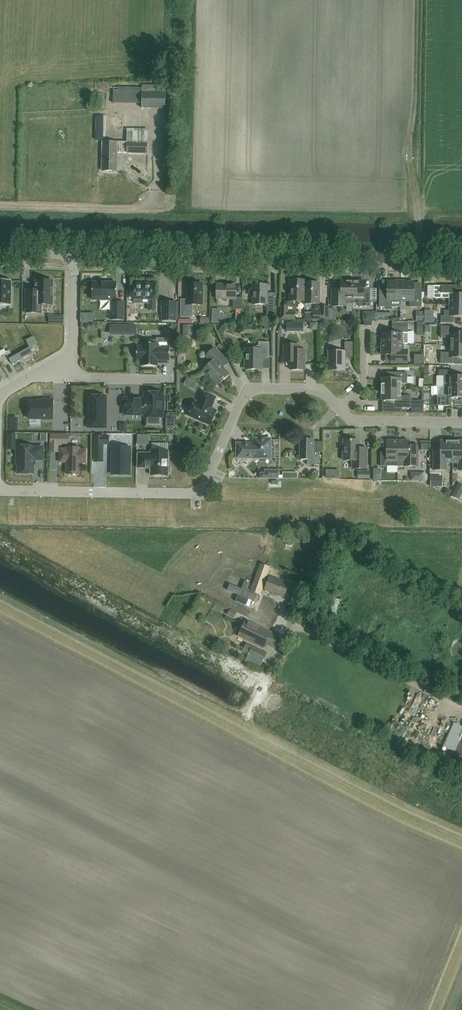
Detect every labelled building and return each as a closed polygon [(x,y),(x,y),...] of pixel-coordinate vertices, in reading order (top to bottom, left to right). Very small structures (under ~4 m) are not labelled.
[(166,86),(142,86),(142,87),(126,87),(126,91),(113,91),(113,104),(142,104),(142,109),(166,109),(166,99),(169,99),(169,93),(166,93),(166,86)] [(96,132),(96,140),(106,140),(106,132),(96,132)] [(148,143),(103,142),(103,171),(117,171),(117,152),(148,153),(148,143)] [(11,305),(11,280),(0,280),(0,305),(11,305)] [(304,304),(305,280),(290,280),(290,301),(304,301),(304,304)] [(305,280),(304,304),(319,304),(320,283),(305,282),(305,280)] [(353,299),(353,281),(341,280),(341,294),(335,293),(335,306),(346,306),(346,299),(353,299)] [(36,290),(26,290),(26,313),(41,313),(42,305),(53,305),(54,281),(36,281),(36,290)] [(353,299),(360,299),(360,306),(371,306),(371,294),(365,294),(365,281),(353,281),(353,299)] [(400,307),(400,301),(401,281),(388,281),(387,292),(379,292),(379,307),(391,307),(400,307)] [(401,281),(400,301),(410,301),(410,307),(422,307),(422,293),(414,292),(414,281),(401,281)] [(117,282),(93,282),(92,300),(112,300),(112,302),(111,320),(124,320),(124,302),(117,302),(117,282)] [(203,284),(187,283),(187,299),(181,299),(180,318),(193,318),(193,305),(203,305),(203,284)] [(134,299),(149,299),(148,310),(156,310),(156,299),(153,299),(153,285),(135,284),(134,299)] [(236,284),(217,284),(217,299),(233,299),(233,309),(243,309),(243,297),(236,297),(236,284)] [(267,285),(253,284),(253,304),(267,305),(267,315),(274,315),(274,298),(267,298),(267,285)] [(461,305),(461,294),(458,294),(458,286),(434,286),(434,298),(450,298),(450,305),(461,305)] [(178,302),(161,302),(162,321),(178,321),(178,302)] [(450,305),(450,310),(444,310),(444,316),(441,316),(441,323),(454,323),(454,316),(461,316),(461,305),(450,305)] [(288,306),(280,306),(280,319),(295,320),(295,312),(288,312),(288,306)] [(313,321),(328,321),(329,313),(328,313),(328,307),(320,307),(320,312),(313,312),(313,321)] [(376,321),(376,313),(363,313),(363,321),(366,321),(366,325),(371,325),(371,321),(376,321)] [(110,324),(110,335),(136,335),(136,324),(110,324)] [(194,336),(194,325),(183,325),(183,336),(194,336)] [(226,329),(221,326),(218,332),(223,335),(226,329)] [(461,345),(461,333),(456,333),(456,327),(441,326),(441,337),(450,338),(450,345),(461,345)] [(382,333),(382,344),(402,344),(402,333),(408,333),(408,327),(392,327),(392,333),(382,333)] [(30,347),(30,348),(38,344),(34,336),(26,340),(30,347)] [(143,339),(143,349),(138,349),(138,357),(143,357),(143,366),(157,366),(157,360),(170,360),(170,347),(157,347),(157,340),(143,339)] [(269,342),(259,342),(259,346),(256,346),(253,347),(253,349),(246,349),(246,369),(262,369),(262,361),(264,359),(269,359),(269,342)] [(353,342),(345,342),(345,351),(329,351),(329,370),(345,370),(345,357),(353,358),(353,342)] [(298,344),(284,344),(284,362),(291,362),(291,370),(305,370),(305,350),(298,350),(298,344)] [(382,344),(382,355),(392,355),(392,361),(408,361),(408,355),(402,355),(402,344),(382,344)] [(450,345),(450,352),(441,352),(440,359),(435,359),(435,363),(455,364),(455,357),(461,357),(461,345),(450,345)] [(30,347),(9,358),(13,364),(33,353),(30,348),(30,347)] [(229,362),(215,348),(206,357),(211,362),(203,370),(218,385),(229,374),(223,368),(229,362)] [(423,355),(414,355),(414,365),(423,365),(423,355)] [(461,387),(461,376),(451,376),(451,370),(439,370),(439,376),(444,376),(444,387),(461,387)] [(382,389),(401,390),(401,383),(407,384),(408,372),(396,372),(395,378),(382,378),(382,389)] [(444,387),(443,397),(437,397),(437,405),(451,405),(451,397),(461,398),(461,387),(444,387)] [(382,389),(382,401),(391,401),(391,412),(404,412),(404,408),(411,408),(411,396),(401,396),(401,390),(382,389)] [(216,397),(203,391),(199,402),(195,401),(189,416),(210,425),(217,410),(211,408),(216,397)] [(145,418),(145,427),(163,428),(163,409),(164,409),(164,403),(163,403),(163,393),(145,393),(145,399),(125,398),(125,414),(145,414),(145,418)] [(109,396),(90,395),(90,427),(108,428),(109,396)] [(44,402),(29,402),(30,419),(53,419),(53,399),(44,399),(44,402)] [(69,435),(51,435),(51,443),(69,443),(69,435)] [(149,437),(139,436),(138,445),(149,445),(149,437)] [(271,439),(254,439),(254,444),(237,444),(237,458),(259,458),(259,459),(261,461),(265,461),(267,459),(267,458),(271,458),(271,439)] [(314,440),(300,439),(300,459),(307,460),(307,465),(320,465),(320,452),(314,452),(314,440)] [(343,440),(343,460),(352,460),(352,468),(367,468),(367,448),(359,448),(359,440),(343,440)] [(398,466),(398,440),(387,440),(387,451),(381,451),(380,466),(398,466)] [(398,440),(398,466),(417,466),(418,451),(418,445),(409,445),(409,441),(398,440)] [(453,462),(453,441),(441,441),(441,456),(434,456),(433,470),(446,470),(447,462),(453,462)] [(453,462),(459,462),(458,470),(461,470),(461,441),(453,441),(453,462)] [(115,458),(123,455),(119,445),(111,448),(115,458)] [(17,446),(16,464),(18,464),(18,473),(33,474),(33,465),(35,465),(35,460),(43,460),(43,447),(35,447),(17,446)] [(85,450),(61,450),(61,462),(67,462),(67,474),(79,474),(79,462),(85,462),(85,450)] [(170,466),(168,466),(168,451),(152,450),(152,454),(139,454),(138,467),(148,468),(148,467),(151,467),(151,475),(167,476),(168,473),(170,473),(170,466)] [(442,477),(431,477),(431,486),(442,486),(442,477)] [(456,487),(452,497),(458,500),(461,493),(461,490),(456,487)] [(269,566),(260,562),(250,591),(260,594),(269,566)] [(289,583),(269,576),(265,590),(285,597),(289,583)] [(262,628),(246,620),(239,635),(264,647),(265,643),(274,648),(280,637),(262,628)] [(267,652),(246,641),(242,650),(248,653),(248,654),(262,661),(267,652)] [(281,676),(287,678),(289,672),(284,669),(281,676)]
